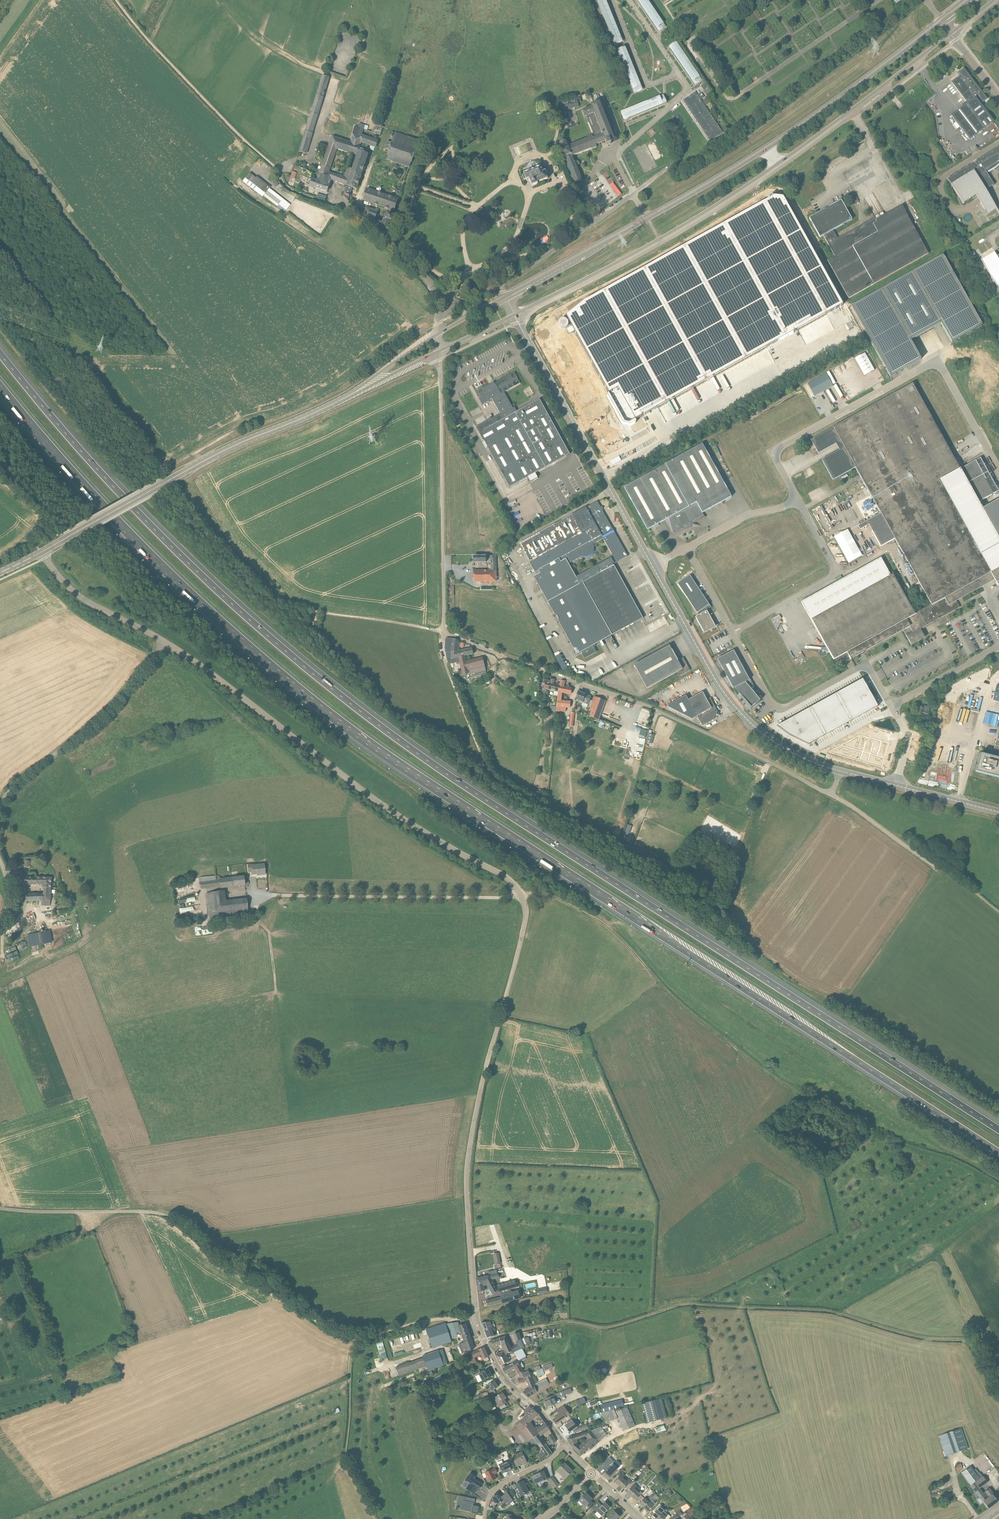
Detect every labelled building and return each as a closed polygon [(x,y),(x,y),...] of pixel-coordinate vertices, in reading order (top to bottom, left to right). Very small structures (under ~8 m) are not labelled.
[(622,40),(605,0),(604,0),(598,2),(614,43),(622,40)] [(665,26),(647,0),(638,0),(658,30),(665,26)] [(694,84),(701,79),(676,43),(670,47),(694,84)] [(634,91),(641,88),(625,48),(618,51),(634,91)] [(982,103),(987,99),(964,68),(958,72),(959,73),(958,74),(959,76),(951,82),(966,101),(963,104),(964,106),(951,116),(970,140),(994,121),(980,104),(982,102),(982,103)] [(299,152),(306,154),(329,78),(323,75),(299,152)] [(695,93),(682,102),(710,143),(723,134),(695,93)] [(561,111),(579,107),(578,103),(581,102),(580,96),(559,101),(561,111)] [(624,120),(665,103),(662,96),(621,112),(624,120)] [(615,140),(599,102),(591,105),(592,107),(582,111),(584,118),(586,117),(595,138),(593,138),(592,136),(587,138),(587,139),(568,147),(566,141),(559,143),(562,150),(562,151),(564,158),(565,157),(568,164),(567,165),(575,183),(582,180),(575,162),(574,162),(572,156),(591,148),(591,149),(596,147),(596,145),(605,141),(606,145),(611,143),(610,141),(615,140)] [(359,141),(362,134),(363,129),(365,126),(365,125),(359,123),(358,127),(355,126),(350,142),(332,136),(317,180),(312,179),(310,185),(327,192),(331,180),(347,186),(352,169),(348,168),(345,176),(344,176),(343,178),(334,175),(328,173),(336,149),(357,155),(360,145),(361,142),(359,141)] [(378,124),(374,133),(381,136),(385,128),(378,124)] [(361,142),(366,144),(368,145),(375,147),(378,140),(362,134),(359,141),(361,142)] [(387,155),(410,164),(415,151),(391,143),(387,141),(385,149),(389,150),(387,155)] [(368,148),(367,148),(365,147),(360,145),(357,155),(352,169),(347,186),(353,188),(356,189),(368,154),(367,154),(368,148)] [(948,179),(959,198),(962,203),(963,204),(976,196),(988,214),(997,209),(985,190),(994,185),(986,172),(994,166),(995,167),(998,165),(998,164),(998,147),(948,179)] [(540,168),(540,167),(524,174),(524,175),(522,176),(524,180),(526,179),(527,180),(530,179),(533,186),(539,184),(538,183),(547,179),(546,174),(545,171),(544,172),(542,168),(540,168)] [(288,207),(267,190),(269,188),(255,178),(249,173),(243,181),(262,196),(265,193),(286,210),(288,207)] [(394,211),(398,200),(367,189),(363,200),(394,211)] [(851,195),(855,204),(860,201),(855,193),(851,195)] [(774,197),(566,317),(609,394),(606,395),(622,424),(631,426),(637,422),(636,420),(843,305),(783,198),(774,197)] [(875,217),(837,238),(833,230),(852,220),(841,201),(809,218),(820,237),(823,236),(835,256),(827,260),(849,298),(928,254),(903,207),(877,221),(875,217)] [(381,222),(377,221),(376,227),(379,231),(386,233),(391,220),(392,216),(385,214),(383,220),(382,219),(381,222)] [(550,240),(547,236),(540,241),(543,245),(550,240)] [(982,261),(998,287),(998,286),(998,260),(995,253),(982,261)] [(982,326),(943,255),(851,306),(891,377),(921,360),(911,341),(941,324),(952,343),(982,326)] [(568,335),(574,331),(571,326),(566,330),(568,335)] [(951,359),(959,354),(956,349),(948,354),(951,359)] [(855,358),(864,375),(874,370),(864,353),(855,358)] [(504,392),(520,384),(514,373),(494,384),(495,385),(491,387),(490,385),(483,389),(483,391),(478,394),(480,398),(479,399),(482,405),(489,401),(492,399),(500,414),(476,427),(509,487),(570,454),(539,399),(515,412),(504,392)] [(814,396),(833,386),(826,374),(808,384),(814,396)] [(859,474),(880,514),(901,502),(960,469),(935,423),(913,384),(811,440),(818,454),(841,441),(844,448),(822,460),(833,480),(855,468),(859,474)] [(732,497),(703,444),(666,464),(665,464),(666,464),(624,487),(648,529),(669,518),(674,533),(672,533),(673,534),(679,532),(685,530),(691,527),(690,527),(689,525),(696,522),(703,518),(700,513),(702,512),(702,513),(732,497)] [(626,455),(617,459),(619,464),(616,465),(619,472),(631,467),(626,455)] [(880,514),(886,523),(872,530),(881,547),(895,539),(932,606),(934,609),(927,612),(933,622),(959,608),(956,601),(995,580),(997,583),(996,583),(998,586),(998,585),(998,500),(983,509),(979,502),(998,491),(980,458),(960,469),(901,502),(880,514)] [(586,507),(520,544),(524,552),(529,561),(531,563),(535,572),(539,570),(540,573),(541,574),(593,544),(603,538),(615,532),(598,503),(597,501),(586,507)] [(849,565),(863,558),(849,530),(836,537),(849,565)] [(540,573),(534,577),(534,578),(577,655),(581,652),(582,654),(584,658),(597,651),(594,647),(596,646),(595,645),(643,618),(614,565),(613,566),(613,565),(628,556),(615,533),(615,532),(603,538),(613,557),(576,577),(568,564),(579,558),(582,559),(583,556),(586,557),(589,556),(592,553),(594,550),(594,547),(593,544),(541,574),(540,573)] [(496,581),(495,556),(473,556),(473,563),(491,562),(491,570),(473,571),(474,582),(496,581)] [(932,606),(913,617),(909,610),(910,609),(907,602),(908,602),(893,574),(891,576),(881,558),(801,602),(811,620),(833,660),(847,653),(849,657),(851,656),(852,658),(903,631),(910,643),(924,636),(920,630),(933,622),(927,612),(934,609),(932,606)] [(703,634),(716,627),(712,621),(709,616),(711,614),(706,607),(709,605),(690,575),(677,584),(698,615),(696,617),(704,633),(703,633),(703,634)] [(445,642),(445,647),(446,647),(446,652),(451,652),(452,652),(459,652),(459,657),(465,656),(473,654),(472,649),(472,648),(471,648),(459,650),(460,647),(460,644),(460,642),(459,642),(459,641),(450,638),(449,638),(449,639),(446,638),(445,642)] [(678,661),(669,645),(634,665),(647,689),(678,672),(680,676),(690,670),(683,658),(678,661)] [(749,679),(734,650),(717,659),(733,689),(735,688),(752,709),(761,701),(754,693),(755,691),(752,689),(751,690),(750,688),(753,685),(750,679),(749,679)] [(459,657),(459,658),(463,675),(464,680),(470,679),(479,676),(486,674),(486,670),(482,658),(466,662),(465,656),(459,657)] [(556,658),(562,673),(567,671),(561,656),(556,658)] [(544,689),(548,690),(551,680),(543,678),(543,688),(544,688),(544,689)] [(551,679),(551,680),(548,690),(558,692),(560,684),(557,683),(557,685),(553,685),(555,680),(551,679)] [(863,679),(851,685),(858,697),(869,691),(863,679)] [(557,701),(557,706),(556,711),(566,712),(566,707),(570,708),(570,702),(561,701),(562,693),(562,692),(570,694),(571,689),(563,687),(565,681),(561,680),(560,684),(558,692),(558,696),(557,701)] [(849,702),(858,697),(851,685),(843,690),(849,702)] [(957,685),(953,700),(973,705),(976,690),(957,685)] [(843,706),(849,702),(843,690),(836,694),(843,706)] [(858,697),(867,713),(878,706),(869,691),(858,697)] [(576,700),(583,703),(582,706),(587,708),(588,704),(591,696),(579,692),(576,700)] [(707,700),(703,692),(685,702),(694,718),(697,716),(702,726),(719,717),(720,715),(710,698),(707,700)] [(836,694),(825,700),(832,712),(843,706),(836,694)] [(590,710),(592,710),(590,717),(598,719),(605,701),(595,697),(590,710)] [(849,702),(858,717),(867,713),(858,697),(849,702)] [(823,716),(832,712),(825,700),(816,704),(823,716)] [(849,702),(843,706),(851,721),(858,717),(849,702)] [(810,708),(816,720),(823,716),(816,704),(810,708)] [(840,727),(851,721),(843,706),(832,712),(840,727)] [(928,717),(930,708),(924,706),(922,715),(928,717)] [(810,708),(801,713),(808,725),(816,720),(810,708)] [(840,727),(832,712),(823,716),(832,732),(840,727)] [(799,730),(808,725),(801,713),(792,718),(799,730)] [(823,716),(816,720),(825,736),(832,732),(823,716)] [(799,730),(792,718),(777,726),(789,735),(799,730)] [(816,720),(808,725),(816,740),(825,736),(816,720)] [(808,725),(799,730),(789,735),(809,744),(816,740),(808,725)] [(641,732),(639,738),(646,740),(649,729),(643,727),(643,728),(637,726),(636,731),(641,732)] [(994,751),(993,751),(993,752),(995,753),(994,758),(983,755),(977,758),(979,760),(976,772),(998,778),(998,759),(998,758),(998,754),(998,730),(994,751)] [(860,735),(841,745),(856,749),(860,735)] [(860,735),(856,749),(863,752),(867,737),(860,735)] [(867,737),(863,752),(870,754),(874,739),(867,737)] [(882,741),(874,739),(870,754),(877,756),(882,741)] [(889,743),(882,741),(877,756),(885,758),(889,743)] [(856,749),(841,745),(828,752),(853,760),(856,749)] [(856,749),(853,760),(860,762),(863,752),(856,749)] [(863,752),(860,762),(867,764),(870,754),(863,752)] [(870,754),(867,764),(882,768),(885,758),(877,756),(870,754)] [(266,874),(265,869),(264,864),(251,865),(251,864),(248,865),(248,872),(252,872),(252,875),(257,874),(257,875),(266,874)] [(50,901),(51,878),(18,877),(17,883),(25,883),(25,884),(36,885),(36,884),(41,884),(41,888),(43,888),(43,893),(43,895),(41,894),(41,893),(30,894),(27,894),(25,894),(26,902),(37,901),(42,901),(50,901)] [(244,877),(232,878),(233,887),(245,885),(244,877)] [(223,888),(233,887),(232,878),(219,880),(220,889),(223,889),(223,888)] [(209,912),(210,920),(248,916),(246,899),(225,902),(223,891),(206,893),(208,912),(209,912)] [(25,920),(29,925),(34,922),(31,916),(25,920)] [(50,931),(29,935),(31,947),(52,942),(50,931)] [(493,1295),(498,1291),(493,1280),(500,1278),(498,1273),(489,1275),(489,1276),(476,1279),(477,1286),(483,1286),(487,1285),(488,1286),(493,1295)] [(499,1293),(501,1292),(517,1288),(515,1280),(497,1285),(499,1293)] [(522,1286),(517,1288),(501,1292),(502,1296),(500,1296),(501,1297),(501,1300),(502,1303),(525,1297),(522,1286)] [(493,1305),(495,1304),(502,1303),(501,1300),(501,1297),(488,1301),(486,1301),(488,1306),(490,1305),(493,1305)] [(491,1322),(491,1321),(490,1316),(487,1317),(487,1320),(481,1323),(484,1330),(493,1328),(494,1327),(496,1327),(494,1321),(491,1322)] [(458,1322),(453,1323),(457,1334),(462,1332),(465,1341),(471,1339),(465,1324),(460,1326),(458,1322)] [(452,1342),(451,1339),(446,1324),(446,1323),(426,1329),(432,1348),(452,1342)] [(446,1324),(451,1339),(458,1336),(457,1334),(453,1323),(446,1324)] [(493,1332),(496,1331),(494,1327),(493,1328),(484,1330),(487,1338),(494,1336),(493,1332)] [(521,1340),(519,1334),(519,1333),(513,1335),(517,1345),(519,1349),(522,1348),(524,1347),(523,1346),(531,1342),(529,1337),(524,1338),(525,1341),(522,1342),(521,1340)] [(505,1351),(507,1355),(507,1354),(512,1352),(514,1351),(519,1349),(517,1345),(513,1347),(512,1346),(510,1346),(506,1336),(500,1338),(502,1344),(504,1348),(505,1351)] [(491,1348),(502,1344),(500,1338),(495,1340),(489,1342),(491,1348)] [(464,1352),(465,1352),(474,1349),(471,1339),(465,1341),(464,1342),(465,1343),(459,1345),(461,1350),(463,1349),(464,1352)] [(488,1357),(484,1347),(471,1353),(474,1358),(482,1355),(484,1359),(488,1357)] [(430,1354),(435,1368),(444,1365),(439,1350),(430,1354)] [(497,1359),(507,1355),(505,1351),(496,1355),(497,1359)] [(399,1376),(426,1366),(428,1371),(435,1369),(435,1368),(430,1354),(422,1356),(423,1358),(396,1367),(399,1376)] [(508,1362),(506,1356),(507,1355),(497,1359),(501,1365),(508,1362)] [(522,1373),(523,1372),(521,1368),(524,1367),(521,1361),(527,1359),(526,1357),(519,1360),(518,1360),(513,1363),(516,1368),(521,1378),(518,1380),(519,1383),(525,1381),(525,1380),(522,1373)] [(506,1374),(516,1368),(513,1363),(503,1369),(506,1374)] [(545,1371),(554,1368),(551,1363),(550,1364),(543,1366),(545,1371)] [(484,1376),(486,1379),(492,1376),(489,1370),(479,1375),(481,1378),(484,1376)] [(523,1372),(522,1373),(525,1380),(525,1381),(526,1380),(529,1386),(530,1388),(523,1392),(528,1398),(537,1392),(550,1385),(546,1378),(535,1385),(534,1383),(538,1382),(535,1377),(534,1377),(534,1376),(531,1376),(529,1371),(523,1372)] [(421,1386),(416,1388),(417,1390),(431,1385),(429,1380),(420,1383),(421,1386)] [(490,1388),(492,1391),(498,1387),(494,1381),(485,1387),(487,1390),(490,1388)] [(564,1395),(562,1391),(546,1398),(548,1401),(545,1402),(545,1401),(545,1403),(544,1403),(546,1406),(547,1406),(547,1407),(548,1406),(548,1407),(551,1406),(551,1405),(557,1402),(556,1399),(564,1395)] [(507,1403),(504,1399),(507,1398),(502,1392),(495,1397),(498,1401),(496,1402),(499,1407),(507,1403)] [(600,1405),(602,1412),(624,1406),(622,1399),(617,1401),(600,1405)] [(667,1418),(662,1399),(642,1404),(647,1423),(667,1418)] [(539,1434),(536,1431),(529,1422),(538,1414),(533,1409),(530,1406),(525,1411),(528,1415),(517,1425),(518,1426),(529,1441),(533,1438),(539,1434)] [(558,1423),(570,1415),(563,1406),(557,1410),(560,1415),(552,1419),(556,1425),(558,1423)] [(635,1425),(634,1423),(627,1407),(615,1412),(623,1431),(635,1425)] [(604,1421),(613,1419),(610,1410),(602,1413),(601,1413),(604,1421)] [(577,1427),(574,1423),(571,1419),(567,1422),(569,1423),(565,1426),(570,1432),(573,1430),(574,1432),(577,1432),(588,1428),(587,1424),(577,1427)] [(536,1431),(539,1434),(533,1438),(540,1447),(545,1444),(540,1436),(550,1429),(546,1424),(536,1431)] [(599,1442),(607,1435),(601,1427),(584,1433),(585,1437),(586,1437),(587,1439),(584,1442),(589,1447),(591,1449),(599,1442)] [(968,1448),(961,1429),(939,1436),(945,1453),(956,1449),(957,1452),(968,1448)] [(570,1445),(577,1443),(578,1443),(577,1440),(585,1437),(584,1433),(567,1439),(570,1445)] [(545,1444),(540,1447),(541,1449),(544,1452),(540,1455),(543,1459),(547,1456),(552,1453),(547,1446),(556,1441),(554,1438),(550,1440),(545,1444)] [(589,1447),(584,1442),(580,1446),(577,1443),(570,1445),(575,1450),(581,1455),(589,1447)] [(516,1466),(520,1465),(520,1466),(527,1463),(522,1452),(515,1455),(516,1456),(512,1458),(516,1466)] [(613,1464),(608,1459),(604,1463),(604,1464),(609,1468),(605,1472),(610,1476),(620,1467),(615,1462),(613,1464)] [(498,1465),(499,1465),(503,1473),(508,1470),(509,1471),(512,1470),(508,1461),(503,1463),(502,1460),(497,1462),(498,1465)] [(557,1472),(565,1479),(572,1471),(565,1464),(557,1472)] [(970,1485),(983,1476),(980,1473),(977,1475),(971,1466),(962,1473),(970,1485)] [(497,1478),(495,1474),(498,1473),(496,1468),(493,1469),(492,1469),(485,1472),(489,1482),(497,1478)] [(626,1475),(624,1473),(625,1472),(623,1469),(620,1470),(617,1474),(620,1477),(619,1478),(615,1481),(620,1485),(625,1479),(623,1478),(626,1475)] [(536,1484),(549,1478),(546,1471),(544,1472),(544,1471),(533,1476),(536,1484)] [(477,1477),(472,1473),(467,1482),(471,1484),(467,1490),(475,1495),(479,1489),(480,1490),(482,1488),(481,1487),(483,1485),(475,1480),(477,1477)] [(660,1478),(657,1476),(652,1481),(654,1484),(660,1478)] [(987,1483),(983,1476),(970,1485),(979,1497),(977,1499),(980,1504),(983,1502),(989,1509),(998,1502),(993,1494),(994,1493),(990,1488),(983,1493),(980,1488),(987,1483)] [(550,1484),(553,1488),(558,1484),(553,1477),(549,1480),(551,1483),(550,1484)] [(624,1489),(631,1481),(629,1479),(627,1481),(625,1479),(620,1485),(624,1489)] [(521,1496),(529,1492),(523,1481),(515,1485),(517,1488),(515,1489),(518,1494),(519,1493),(521,1496)] [(631,1496),(639,1488),(635,1483),(627,1492),(631,1496)] [(636,1500),(644,1492),(639,1488),(631,1496),(636,1500)] [(513,1501),(512,1499),(507,1492),(501,1497),(500,1496),(497,1493),(492,1497),(499,1504),(504,1500),(506,1504),(508,1506),(513,1501)] [(583,1509),(586,1511),(593,1504),(591,1501),(593,1499),(586,1493),(579,1500),(585,1507),(583,1509)] [(653,1498),(657,1495),(654,1493),(651,1496),(647,1500),(645,1497),(639,1503),(644,1507),(653,1498)] [(654,1500),(655,1500),(658,1496),(657,1495),(653,1498),(644,1507),(648,1511),(653,1505),(651,1503),(654,1500)] [(462,1500),(458,1510),(477,1516),(479,1509),(472,1506),(475,1499),(467,1496),(465,1501),(462,1500)] [(602,1506),(598,1501),(586,1514),(582,1517),(584,1518),(585,1518),(588,1516),(594,1510),(594,1511),(596,1510),(602,1516),(605,1513),(610,1508),(605,1503),(602,1506)] [(666,1509),(668,1508),(667,1506),(664,1507),(660,1511),(658,1509),(653,1515),(657,1518),(666,1509)] [(671,1517),(669,1515),(668,1515),(666,1513),(668,1511),(666,1509),(657,1518),(669,1518),(671,1517)] [(682,1515),(682,1514),(680,1511),(676,1513),(676,1514),(671,1518),(672,1518),(676,1518),(679,1517),(682,1515)]
